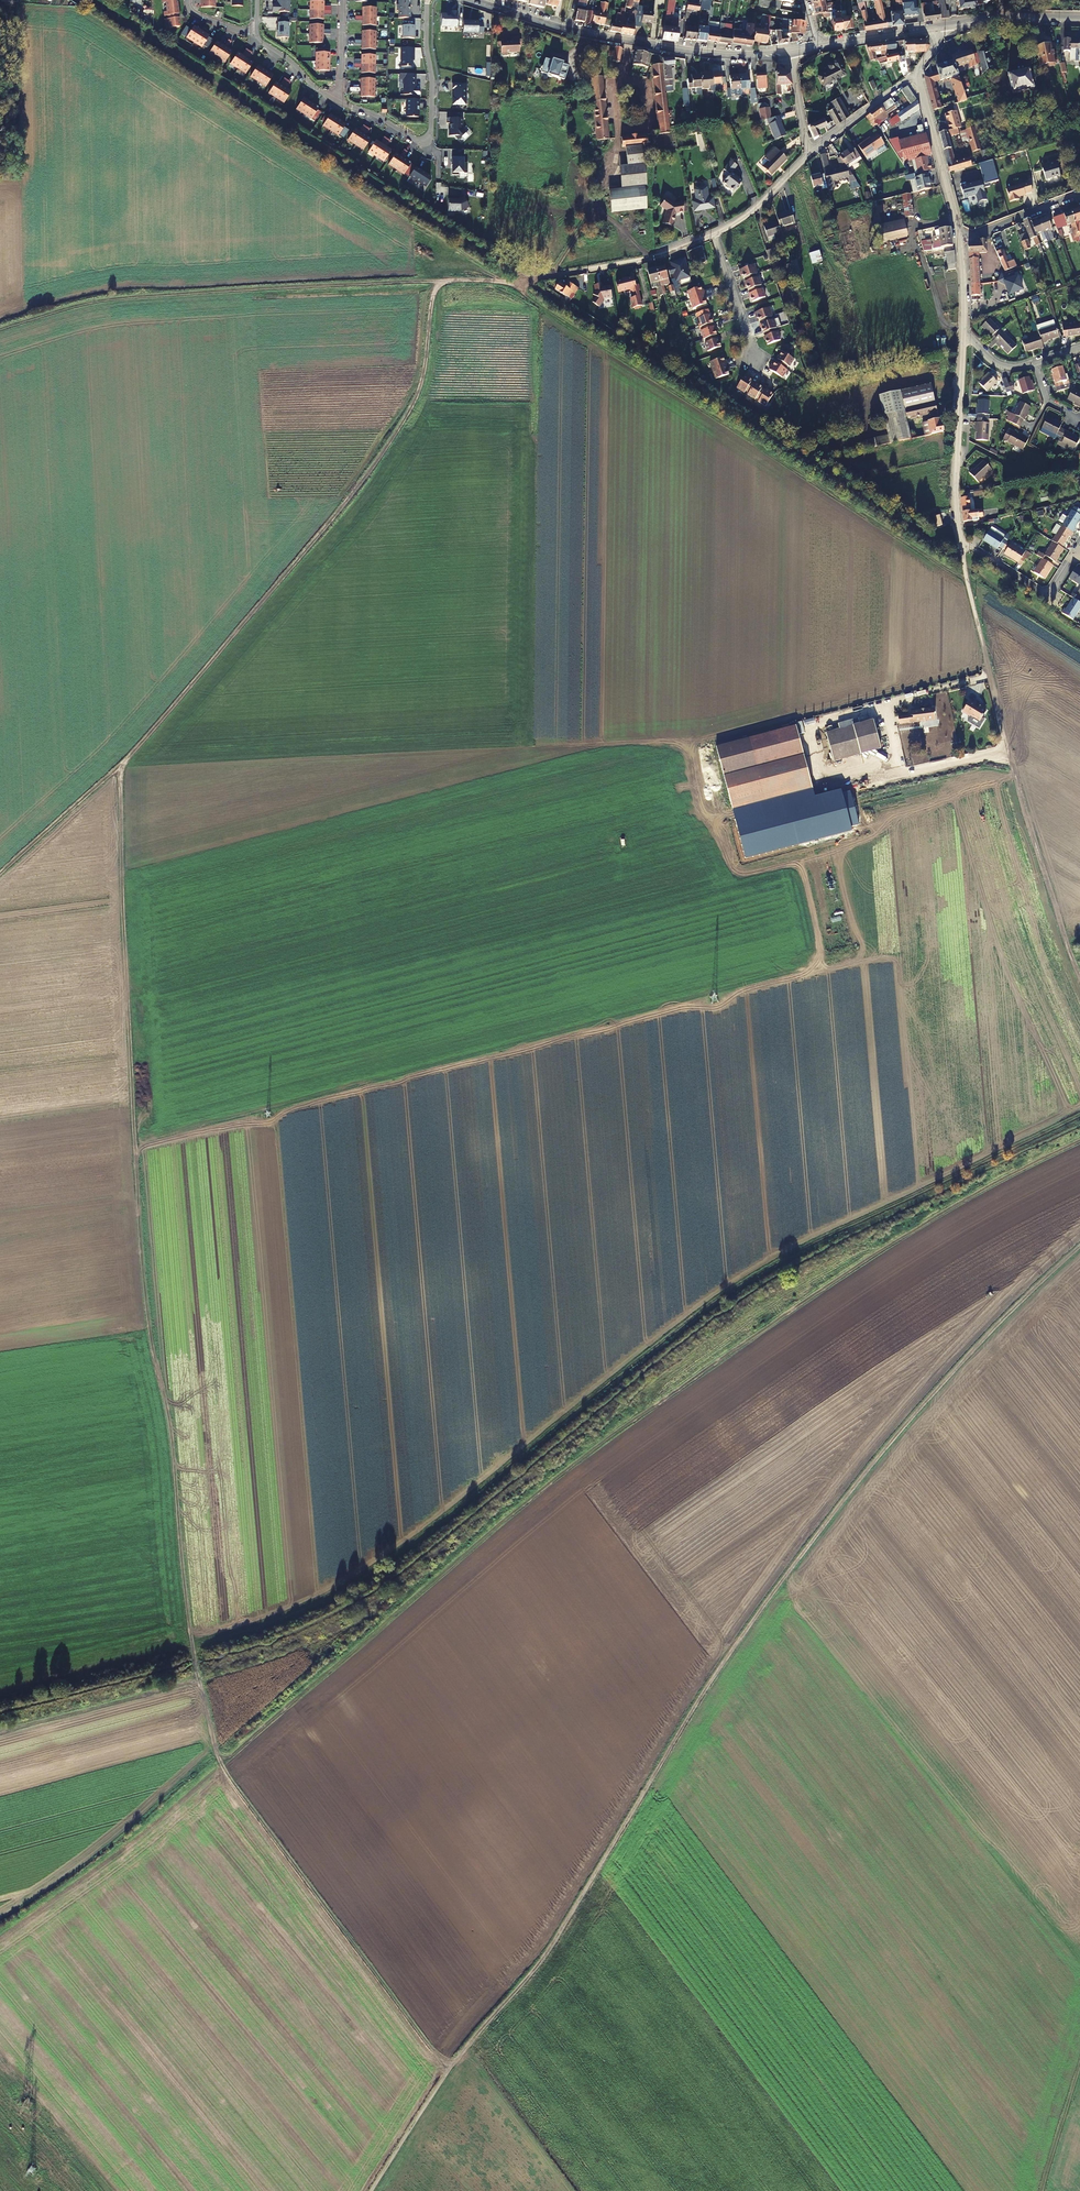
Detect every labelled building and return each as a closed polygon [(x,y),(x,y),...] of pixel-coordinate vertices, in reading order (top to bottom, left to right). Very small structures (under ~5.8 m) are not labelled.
[(276,3),(272,3),(271,11),(289,11),(289,0),(277,0),(276,3)] [(323,10),(323,0),(311,0),(311,9),(323,10)] [(409,9),(409,5),(412,5),(412,0),(398,0),(398,4),(396,4),(396,10),(398,10),(398,17),(410,18),(410,10),(409,9)] [(584,26),(591,27),(592,23),(596,4),(597,0),(590,0),(584,26)] [(596,4),(592,23),(609,26),(611,14),(606,13),(608,3),(602,2),(603,0),(601,0),(600,5),(596,4)] [(671,0),(667,0),(666,12),(665,20),(671,21),(674,1),(671,0)] [(779,9),(780,1),(777,0),(773,0),(771,8),(779,9)] [(872,23),(873,30),(886,28),(885,21),(880,0),(876,0),(874,1),(878,22),(872,23)] [(893,6),(896,6),(896,11),(890,13),(890,20),(891,27),(903,25),(901,0),(893,0),(893,6)] [(964,1),(964,0),(957,0),(958,9),(975,7),(975,6),(982,4),(982,3),(981,0),(968,0),(964,1)] [(1062,0),(1044,0),(1044,10),(1062,11),(1062,0)] [(699,4),(686,2),(684,20),(688,21),(690,9),(698,11),(699,4)] [(928,10),(926,10),(922,11),(924,22),(940,19),(939,12),(938,7),(937,2),(932,2),(934,13),(929,14),(928,10)] [(178,14),(177,5),(163,7),(164,15),(167,15),(178,14)] [(581,8),(582,6),(578,5),(575,20),(584,22),(586,9),(584,9),(584,11),(581,10),(581,8)] [(640,21),(652,23),(653,12),(642,10),(642,6),(637,5),(636,11),(634,26),(639,27),(640,21)] [(374,16),(374,7),(362,6),(362,16),(374,16)] [(624,6),(622,6),(620,6),(618,13),(617,13),(614,25),(611,24),(609,31),(620,33),(621,26),(624,6)] [(310,18),(323,19),(323,13),(323,10),(311,9),(310,18)] [(446,13),(441,12),(440,25),(456,26),(457,10),(450,10),(449,14),(446,13)] [(627,27),(621,26),(620,33),(632,35),(634,26),(636,11),(634,11),(634,13),(632,12),(630,22),(628,22),(627,27)] [(839,12),(842,28),(846,28),(846,29),(852,29),(850,18),(846,18),(845,11),(839,12)] [(948,11),(945,11),(939,12),(940,19),(949,18),(948,11)] [(718,41),(720,27),(717,27),(716,29),(710,28),(712,13),(709,12),(707,28),(705,39),(718,41)] [(829,13),(830,16),(830,21),(831,20),(833,31),(842,30),(842,28),(839,12),(829,13)] [(821,17),(825,16),(824,14),(815,15),(817,22),(822,21),(821,17)] [(766,43),(767,35),(768,30),(768,25),(769,21),(770,16),(765,15),(762,31),(754,29),(752,41),(766,43)] [(361,25),(374,25),(374,16),(362,16),(362,19),(361,25)] [(165,28),(179,26),(178,17),(167,18),(164,19),(165,28)] [(731,42),(751,45),(752,41),(754,29),(755,20),(746,19),(746,22),(744,22),(744,24),(746,24),(744,34),(739,33),(740,31),(737,30),(738,24),(741,25),(741,22),(737,21),(736,22),(734,22),(733,25),(731,42)] [(462,20),(462,32),(482,32),(483,22),(478,22),(478,20),(462,20)] [(671,21),(665,20),(664,27),(661,40),(669,41),(671,28),(671,21)] [(791,23),(787,22),(786,22),(785,23),(784,23),(783,25),(804,28),(805,22),(792,20),(791,23)] [(288,37),(288,22),(277,21),(277,26),(278,26),(278,29),(277,29),(276,29),(276,37),(288,37)] [(729,29),(727,29),(726,36),(723,35),(724,29),(722,29),(722,23),(720,23),(720,27),(718,41),(731,43),(731,42),(733,25),(730,24),(729,29)] [(323,33),(323,24),(310,24),(310,33),(323,33)] [(414,25),(402,24),(402,38),(414,38),(414,30),(414,25)] [(186,35),(191,29),(185,25),(180,33),(186,36),(186,35)] [(186,35),(194,40),(201,30),(193,25),(191,29),(186,35)] [(783,27),(787,29),(790,30),(790,33),(791,33),(798,34),(803,35),(804,28),(783,25),(783,27)] [(697,28),(694,27),(686,26),(684,39),(696,40),(697,28)] [(696,40),(705,42),(705,39),(707,28),(697,27),(697,28),(696,40)] [(678,29),(671,28),(669,41),(676,42),(678,29)] [(201,30),(194,40),(202,45),(202,44),(207,36),(208,35),(201,30)] [(362,30),(361,39),(374,40),(374,31),(362,30)] [(771,36),(769,36),(771,45),(787,43),(786,37),(782,37),(781,32),(772,30),(770,30),(771,36)] [(310,42),(323,42),(323,33),(310,33),(310,42)] [(211,38),(207,36),(202,44),(206,46),(211,38)] [(507,54),(508,52),(519,52),(518,36),(511,37),(511,40),(506,40),(506,39),(500,39),(501,41),(498,41),(498,46),(501,46),(501,52),(502,54),(507,54)] [(374,40),(361,39),(361,48),(374,49),(374,40)] [(909,74),(910,73),(907,59),(908,59),(907,52),(925,51),(929,45),(926,39),(902,40),(903,48),(901,48),(902,52),(906,67),(909,74)] [(209,51),(217,55),(224,45),(216,40),(209,51)] [(1079,42),(1070,42),(1070,40),(1064,40),(1064,51),(1070,52),(1070,49),(1075,49),(1074,62),(1078,62),(1079,42)] [(884,42),(885,53),(886,56),(896,53),(894,41),(884,42)] [(885,53),(884,42),(880,43),(865,45),(870,61),(874,59),(879,58),(879,55),(882,55),(882,57),(886,56),(885,53)] [(224,45),(217,55),(225,60),(231,50),(227,47),(224,45)] [(1035,48),(1040,66),(1047,65),(1047,66),(1050,67),(1054,66),(1055,65),(1055,62),(1059,61),(1057,52),(1053,53),(1051,45),(1035,48)] [(414,57),(414,47),(400,47),(400,66),(412,66),(412,57),(414,57)] [(621,48),(614,47),(613,51),(609,50),(608,56),(612,57),(612,60),(619,62),(621,48)] [(954,62),(956,67),(975,60),(972,50),(957,55),(957,54),(952,55),(954,62)] [(979,52),(985,73),(994,71),(988,50),(979,52)] [(230,62),(238,67),(245,56),(242,54),(237,51),(230,62)] [(590,71),(596,70),(594,51),(588,51),(590,71)] [(650,53),(635,51),(633,64),(644,66),(646,57),(649,58),(650,53)] [(329,61),(329,52),(325,52),(318,52),(317,52),(316,61),(329,61)] [(896,53),(898,59),(900,68),(904,77),(907,75),(904,68),(906,67),(902,52),(896,53)] [(880,64),(898,59),(896,53),(886,56),(882,57),(879,58),(874,59),(875,61),(878,60),(880,64)] [(361,54),(361,63),(373,63),(374,54),(361,54)] [(245,56),(238,67),(246,72),(253,61),(248,58),(245,56)] [(673,66),(672,57),(661,58),(662,63),(663,73),(665,91),(667,91),(669,90),(668,86),(671,86),(670,74),(672,73),(671,66),(673,66)] [(548,77),(551,76),(563,80),(568,65),(561,63),(562,62),(552,58),(551,60),(545,58),(542,66),(541,66),(540,69),(541,71),(540,72),(546,74),(548,77)] [(818,76),(822,85),(845,75),(838,59),(830,63),(831,65),(827,67),(829,70),(818,76)] [(316,70),(329,70),(329,61),(316,61),(316,70)] [(934,82),(951,77),(959,75),(956,67),(954,62),(937,67),(938,72),(933,73),(929,64),(923,72),(926,84),(934,82)] [(373,63),(361,63),(361,67),(361,72),(373,72),(373,63)] [(651,64),(653,74),(663,73),(662,63),(651,64)] [(251,75),(258,79),(265,69),(257,64),(251,75)] [(265,69),(258,79),(266,84),(273,74),(265,69)] [(1009,75),(1013,93),(1034,88),(1029,70),(1009,75)] [(788,92),(791,91),(788,74),(785,71),(775,71),(775,94),(779,93),(779,85),(786,84),(788,92)] [(419,94),(420,88),(414,88),(414,84),(415,84),(415,74),(399,73),(399,78),(403,78),(403,94),(415,94),(419,94)] [(663,73),(653,74),(653,77),(659,133),(669,132),(668,126),(667,110),(665,94),(665,91),(663,73)] [(700,87),(700,90),(708,89),(707,87),(711,86),(710,73),(699,74),(700,87)] [(711,86),(711,88),(725,87),(725,82),(724,77),(719,77),(719,73),(710,73),(711,86)] [(766,88),(765,73),(755,73),(757,89),(766,88)] [(690,79),(686,79),(687,89),(700,87),(699,74),(690,75),(690,79)] [(739,89),(749,88),(747,75),(738,76),(739,89)] [(601,76),(598,76),(591,77),(592,94),(597,139),(607,138),(601,76)] [(725,87),(726,98),(731,98),(731,90),(739,89),(738,76),(729,77),(729,81),(725,82),(725,87)] [(360,78),(360,87),(373,87),(373,78),(360,78)] [(960,78),(953,79),(961,102),(968,100),(960,78)] [(269,91),(276,96),(283,85),(280,83),(275,80),(269,91)] [(283,85),(276,96),(284,101),(291,90),(286,87),(283,85)] [(908,86),(901,90),(910,104),(917,100),(908,86)] [(941,108),(935,86),(928,88),(933,110),(941,108)] [(373,87),(360,87),(360,96),(373,96),(373,87)] [(754,87),(749,88),(751,103),(757,102),(754,87)] [(296,107),(304,112),(311,101),(303,97),(296,107)] [(419,106),(419,99),(407,98),(407,103),(406,103),(406,109),(407,109),(406,116),(418,116),(419,106)] [(837,98),(830,102),(833,108),(841,122),(848,117),(837,98)] [(895,105),(890,98),(869,114),(876,124),(877,125),(881,123),(877,116),(884,110),(886,112),(895,105)] [(311,101),(304,112),(312,117),(313,115),(317,109),(318,106),(311,101)] [(901,122),(920,110),(917,101),(897,114),(901,122)] [(765,102),(758,104),(760,121),(764,120),(770,118),(768,105),(765,102)] [(833,108),(830,102),(826,104),(825,108),(827,112),(833,108)] [(826,112),(831,119),(832,121),(835,126),(841,122),(833,108),(827,112),(826,112)] [(673,109),(667,110),(668,126),(674,125),(675,125),(673,109)] [(957,128),(962,127),(957,111),(946,114),(948,122),(947,123),(949,131),(957,128)] [(881,116),(885,120),(890,117),(888,115),(890,113),(890,112),(887,113),(887,112),(881,116)] [(323,124),(331,129),(337,118),(330,113),(328,116),(324,122),(323,124)] [(703,113),(689,113),(690,122),(699,122),(703,122),(703,113)] [(873,126),(876,124),(869,114),(866,116),(873,126)] [(770,118),(764,120),(766,125),(768,124),(774,139),(784,135),(781,128),(782,128),(777,116),(770,118)] [(337,118),(331,129),(338,133),(343,126),(345,123),(337,118)] [(447,118),(447,123),(450,123),(450,129),(449,129),(449,136),(455,136),(458,140),(466,133),(462,129),(462,122),(463,122),(463,118),(447,118)] [(831,129),(829,122),(824,124),(823,123),(822,120),(808,126),(813,137),(819,135),(817,130),(825,127),(826,132),(831,129)] [(974,128),(976,133),(982,131),(979,122),(973,124),(974,128)] [(349,130),(343,126),(338,133),(344,137),(349,130)] [(348,138),(356,143),(362,133),(360,131),(355,128),(348,138)] [(946,159),(953,158),(948,137),(953,136),(953,137),(957,136),(957,135),(959,134),(957,128),(949,131),(940,134),(946,159)] [(980,149),(976,133),(974,128),(967,130),(973,151),(980,149)] [(362,133),(356,143),(363,148),(370,137),(365,134),(362,133)] [(620,136),(621,146),(647,144),(646,134),(620,136)] [(927,156),(931,155),(926,134),(899,141),(904,161),(915,158),(927,156)] [(867,157),(883,146),(876,136),(864,144),(863,143),(859,145),(867,157)] [(369,150),(376,155),(383,144),(380,143),(375,139),(369,150)] [(383,144),(376,155),(384,160),(391,149),(386,146),(383,144)] [(768,161),(762,167),(770,174),(787,158),(775,147),(765,157),(768,161)] [(846,166),(860,157),(854,148),(846,152),(847,153),(840,157),(846,166)] [(451,164),(452,164),(451,174),(458,174),(458,172),(467,173),(467,162),(463,162),(463,149),(451,149),(451,164)] [(389,163),(396,168),(403,157),(400,155),(395,152),(389,163)] [(825,154),(820,156),(826,182),(826,185),(828,190),(835,188),(833,181),(848,177),(846,169),(831,172),(830,168),(828,168),(825,154)] [(929,164),(927,156),(915,158),(919,172),(926,170),(932,169),(931,163),(929,164)] [(403,157),(396,168),(404,173),(410,163),(411,162),(403,157)] [(848,169),(862,160),(860,157),(846,166),(848,169)] [(735,184),(740,178),(730,170),(735,163),(729,158),(725,162),(735,184)] [(970,159),(955,163),(948,164),(950,173),(972,166),(970,159)] [(998,180),(993,160),(988,161),(983,162),(979,164),(984,181),(981,182),(982,188),(989,186),(988,183),(998,180)] [(618,165),(621,188),(643,186),(646,184),(643,162),(618,165)] [(735,184),(725,162),(722,166),(728,171),(721,180),(731,189),(735,184)] [(1043,167),(1046,178),(1060,174),(1057,162),(1043,167)] [(409,175),(415,166),(410,163),(404,173),(403,173),(408,177),(409,175)] [(430,176),(415,166),(409,175),(426,186),(430,179),(430,176)] [(926,174),(913,177),(917,191),(929,188),(926,174)] [(824,175),(811,178),(813,188),(826,185),(826,182),(824,175)] [(917,191),(913,177),(909,178),(912,192),(917,191)] [(981,181),(961,187),(964,197),(968,196),(968,197),(975,195),(975,194),(977,193),(978,198),(977,198),(978,204),(984,202),(984,201),(986,200),(981,181)] [(1030,182),(1006,188),(1010,201),(1016,200),(1015,198),(1025,195),(1025,194),(1032,191),(1030,182)] [(694,212),(702,210),(701,209),(706,207),(706,209),(713,207),(711,197),(708,198),(705,186),(703,185),(694,187),(693,189),(695,200),(691,201),(694,212)] [(643,186),(621,188),(609,189),(611,212),(645,208),(643,186)] [(448,198),(448,210),(454,211),(454,210),(461,210),(468,206),(463,195),(459,197),(459,198),(458,198),(448,198)] [(910,195),(902,196),(903,203),(897,203),(898,214),(912,211),(910,195)] [(662,223),(672,226),(675,214),(683,212),(681,203),(673,204),(665,198),(659,206),(665,211),(662,223)] [(878,207),(869,209),(872,220),(881,218),(878,207)] [(1079,236),(1079,235),(1079,226),(1078,221),(1079,220),(1079,208),(1071,211),(1079,236)] [(905,217),(906,224),(914,224),(912,211),(898,214),(899,218),(905,217)] [(1057,228),(1060,227),(1071,223),(1072,227),(1069,228),(1071,235),(1073,234),(1074,237),(1079,236),(1071,211),(1053,218),(1057,228)] [(791,212),(776,216),(778,221),(780,228),(795,224),(791,212)] [(1040,220),(1048,241),(1051,240),(1047,230),(1052,228),(1048,217),(1040,220)] [(1036,246),(1040,244),(1036,235),(1032,223),(1030,219),(1024,222),(1030,239),(1033,238),(1036,246)] [(1041,233),(1044,242),(1048,241),(1040,220),(1032,223),(1036,235),(1041,233)] [(780,228),(778,221),(764,226),(765,230),(763,230),(767,241),(774,239),(773,235),(782,233),(780,228)] [(905,223),(900,225),(877,230),(880,242),(907,236),(905,224),(905,223)] [(951,233),(950,227),(939,229),(934,230),(926,232),(927,235),(935,233),(936,236),(939,235),(951,233)] [(933,239),(933,242),(935,242),(952,239),(951,233),(939,235),(940,238),(933,239)] [(935,243),(933,243),(932,243),(933,248),(953,246),(952,239),(935,242),(935,243)] [(1028,239),(1021,242),(1025,250),(1031,248),(1028,239)] [(979,288),(978,256),(978,253),(986,252),(987,252),(987,241),(979,242),(979,245),(968,246),(971,289),(979,288)] [(1048,241),(1044,242),(1040,244),(1042,251),(1050,248),(1048,241)] [(696,259),(696,261),(700,260),(702,263),(707,261),(703,252),(705,251),(703,245),(688,252),(691,261),(696,259)] [(775,259),(772,248),(766,250),(770,260),(775,259)] [(1003,249),(996,252),(1004,271),(1016,266),(1013,260),(1008,262),(1003,249)] [(820,251),(810,253),(812,264),(822,262),(820,251)] [(955,255),(945,257),(946,265),(956,263),(956,259),(955,255)] [(668,268),(670,274),(674,273),(676,281),(690,277),(685,258),(680,260),(671,263),(672,267),(668,268)] [(797,260),(790,262),(791,264),(787,266),(791,280),(802,277),(797,260)] [(643,264),(645,272),(647,271),(652,289),(658,287),(660,295),(663,294),(656,269),(649,270),(647,263),(643,264)] [(757,272),(754,263),(739,268),(741,273),(742,272),(744,276),(745,276),(746,280),(745,280),(749,288),(752,301),(765,296),(763,288),(760,288),(759,285),(761,284),(759,276),(756,276),(755,273),(757,272)] [(656,269),(663,294),(666,294),(664,285),(670,284),(665,266),(656,269)] [(1002,274),(997,282),(1005,284),(1009,294),(1006,295),(1009,301),(1015,299),(1012,293),(1021,289),(1016,276),(1014,277),(1013,272),(1005,276),(1002,274)] [(555,289),(568,297),(575,287),(567,282),(565,286),(559,283),(555,289)] [(638,292),(636,284),(628,286),(629,286),(618,289),(620,299),(631,297),(632,300),(635,299),(637,305),(633,305),(635,315),(643,313),(640,298),(642,298),(640,291),(638,292)] [(613,298),(611,287),(603,288),(603,287),(599,287),(599,285),(595,286),(596,292),(594,295),(597,298),(594,303),(601,307),(604,302),(603,301),(604,299),(613,298)] [(701,286),(687,291),(690,299),(703,295),(705,294),(704,290),(702,291),(701,286)] [(705,294),(690,299),(693,308),(707,303),(705,298),(706,298),(705,294)] [(770,306),(755,311),(756,316),(758,315),(759,320),(760,319),(770,316),(773,315),(770,306)] [(712,313),(697,318),(700,327),(702,326),(703,330),(701,331),(704,339),(706,338),(708,342),(705,343),(708,351),(721,346),(712,322),(713,322),(711,318),(713,317),(712,313)] [(774,328),(777,327),(781,325),(778,317),(771,319),(770,316),(760,319),(761,323),(764,331),(774,328)] [(993,341),(1000,335),(997,331),(1000,328),(990,318),(982,325),(991,336),(990,337),(993,341)] [(1054,319),(1045,322),(1047,328),(1039,331),(1040,335),(1043,344),(1046,343),(1046,341),(1060,337),(1054,319)] [(1047,328),(1045,322),(1037,325),(1039,331),(1047,328)] [(1079,324),(1066,326),(1066,322),(1062,322),(1063,336),(1068,336),(1079,335),(1079,327),(1079,324)] [(774,328),(764,331),(765,335),(768,343),(781,339),(778,331),(776,331),(774,328)] [(993,341),(989,344),(992,347),(997,342),(1006,352),(1015,345),(1003,332),(1000,335),(993,341)] [(1040,349),(1044,348),(1043,344),(1040,335),(1022,340),(1026,351),(1039,347),(1040,349)] [(769,370),(782,378),(787,370),(785,369),(787,366),(789,367),(794,359),(782,352),(776,363),(775,363),(772,367),(771,366),(769,370)] [(725,362),(723,357),(710,362),(716,379),(729,374),(728,370),(729,369),(727,361),(725,362)] [(1055,383),(1056,388),(1065,385),(1063,381),(1068,380),(1063,366),(1052,369),(1056,383),(1055,383)] [(978,381),(986,389),(996,379),(988,371),(978,381)] [(745,374),(737,388),(744,392),(746,390),(749,392),(747,394),(755,399),(756,397),(760,399),(758,401),(766,406),(773,394),(751,381),(752,381),(748,378),(749,377),(745,374)] [(1019,380),(1023,393),(1034,390),(1029,376),(1019,380)] [(935,403),(930,383),(880,395),(884,415),(935,403)] [(1079,405),(1079,392),(1073,388),(1068,399),(1079,405)] [(986,418),(987,414),(989,414),(990,397),(979,396),(978,418),(986,418)] [(1014,419),(1022,423),(1031,406),(1021,401),(1014,414),(1016,415),(1014,419)] [(888,435),(874,438),(876,446),(910,438),(916,438),(915,433),(910,434),(907,418),(937,411),(935,403),(884,415),(888,435)] [(1014,419),(1009,416),(1007,420),(1020,427),(1022,423),(1014,419)] [(1059,440),(1064,429),(1060,427),(1062,424),(1047,416),(1040,431),(1059,440)] [(986,422),(986,418),(978,418),(976,439),(987,440),(989,423),(986,422)] [(925,435),(943,431),(943,429),(944,429),(943,426),(942,426),(941,424),(940,424),(939,419),(923,423),(925,435)] [(1023,449),(1029,438),(1009,428),(1003,439),(1023,449)] [(1058,441),(1076,451),(1079,443),(1079,440),(1067,433),(1068,431),(1064,429),(1059,440),(1058,441)] [(876,446),(874,438),(866,440),(868,448),(876,446)] [(808,442),(800,445),(820,458),(829,456),(808,442)] [(970,474),(980,483),(992,470),(983,462),(974,472),(973,471),(970,474)] [(971,512),(971,508),(969,497),(961,498),(963,513),(971,512)] [(1062,525),(1074,532),(1077,527),(1075,526),(1079,518),(1079,509),(1075,505),(1062,525)] [(980,511),(971,512),(963,513),(964,522),(983,519),(983,516),(987,515),(986,510),(980,511)] [(1074,532),(1062,525),(1052,540),(1053,541),(1062,547),(1069,535),(1071,536),(1074,532)] [(1007,542),(1010,536),(1007,534),(1005,536),(992,527),(984,541),(997,549),(999,546),(1003,548),(1007,542)] [(1055,560),(1064,548),(1062,547),(1053,541),(1045,554),(1039,550),(1037,554),(1043,558),(1046,560),(1049,556),(1055,560)] [(1025,553),(1011,544),(1007,550),(1005,554),(1019,563),(1025,553)] [(1025,553),(1019,563),(1017,565),(1021,567),(1025,561),(1027,562),(1031,556),(1025,553)] [(1044,578),(1053,564),(1046,560),(1043,558),(1034,572),(1044,578)] [(1079,585),(1079,571),(1075,568),(1069,578),(1079,585)] [(1079,609),(1079,603),(1077,601),(1073,598),(1066,609),(1065,608),(1062,612),(1073,620),(1079,609)] [(969,701),(963,711),(980,722),(986,711),(973,704),(974,703),(969,701)] [(933,709),(912,711),(912,714),(907,715),(908,722),(920,721),(924,721),(934,720),(933,709)] [(899,723),(908,722),(907,715),(898,716),(899,723)] [(826,732),(834,760),(880,747),(873,719),(846,726),(845,721),(837,723),(839,728),(826,732)] [(796,724),(716,744),(732,808),(812,787),(796,724)] [(796,809),(823,948),(848,943),(822,804),(796,809)]
